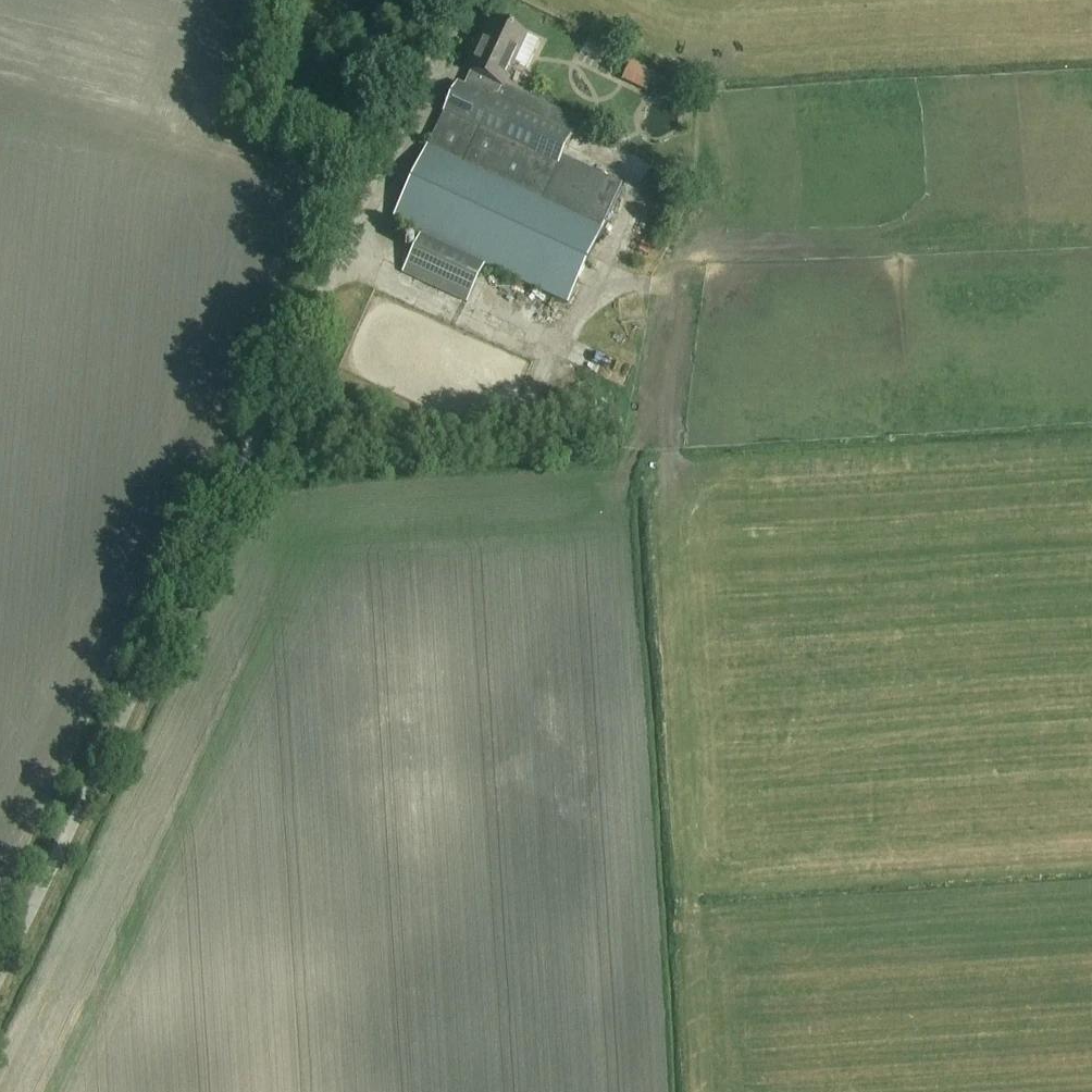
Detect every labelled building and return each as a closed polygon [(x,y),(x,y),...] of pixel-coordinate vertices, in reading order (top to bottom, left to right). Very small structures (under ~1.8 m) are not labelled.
[(567,305),(621,187),(562,160),(579,122),(501,87),(513,63),(526,69),(538,43),(491,21),(467,72),(470,74),(464,87),(457,84),(429,143),(391,223),(421,237),(404,273),(467,303),(484,266),(567,305)] [(369,26),(360,43),(372,49),(380,32),(369,26)] [(632,59),(620,77),(644,92),(656,74),(632,59)]
